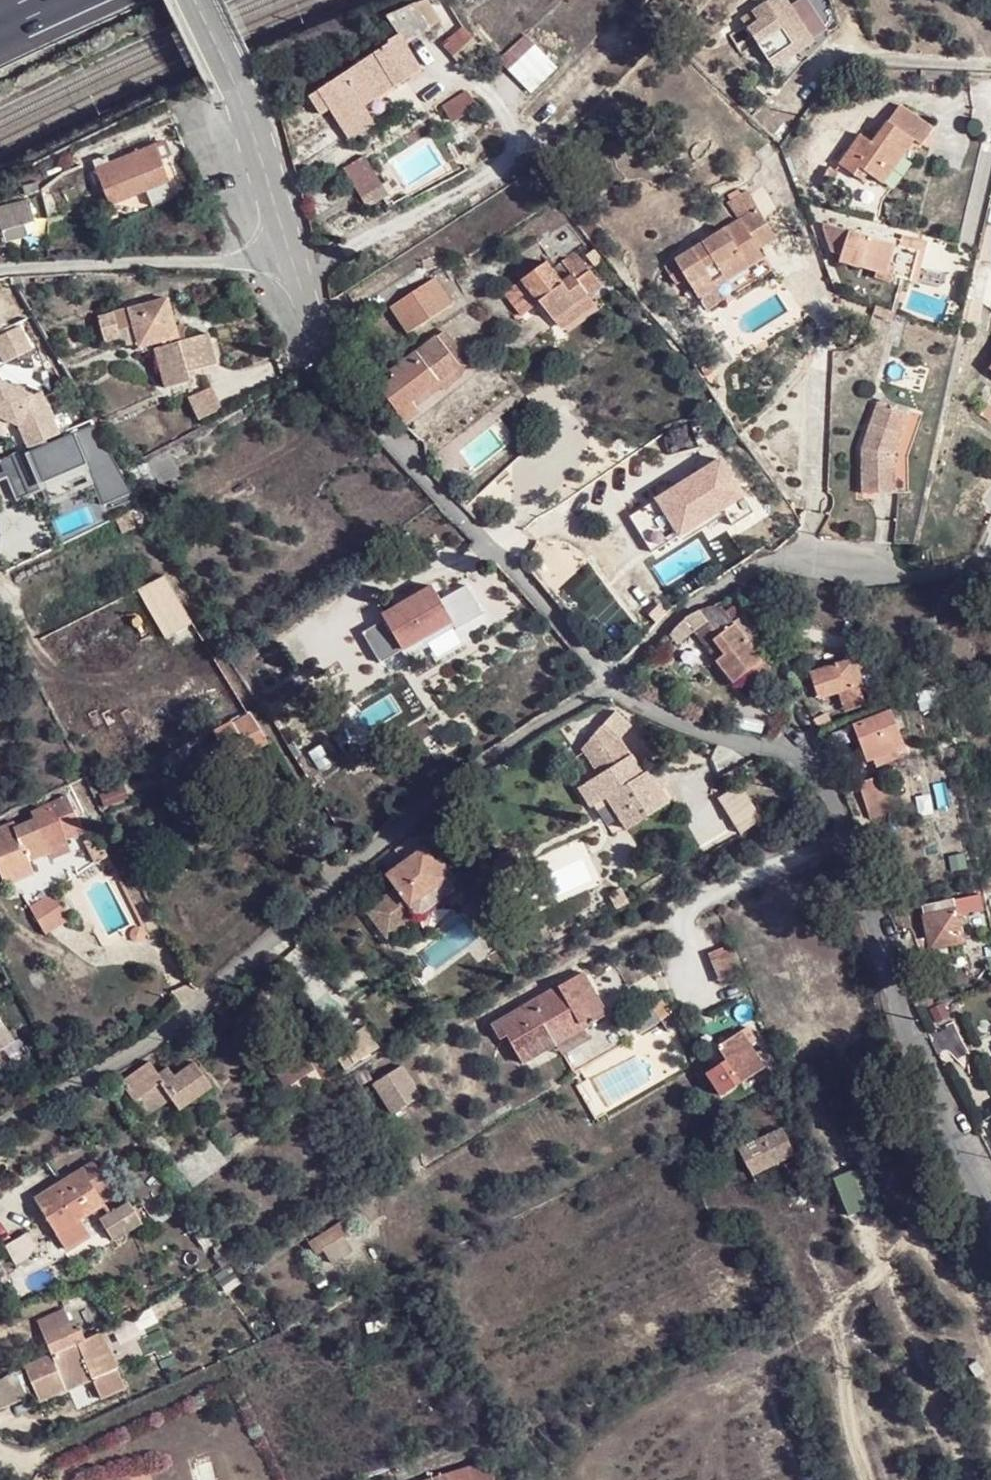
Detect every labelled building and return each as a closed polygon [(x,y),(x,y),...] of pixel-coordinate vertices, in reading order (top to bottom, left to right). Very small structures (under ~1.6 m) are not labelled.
[(742,26),(750,39),(766,62),(791,45),(782,29),(797,18),(785,0),(779,0),(766,5),(762,1),(737,19),(742,26)] [(386,18),(399,38),(403,44),(428,28),(413,4),(386,18)] [(460,69),(482,52),(462,27),(441,43),(460,69)] [(390,44),(318,93),(319,94),(330,112),(338,124),(362,108),(359,101),(355,95),(403,64),(390,44)] [(512,46),(497,61),(506,70),(521,55),(512,46)] [(411,75),(403,64),(355,95),(359,101),(390,80),(395,86),(411,75)] [(467,89),(439,104),(450,124),(478,110),(467,89)] [(320,118),(330,112),(319,94),(308,100),(320,118)] [(373,125),(362,108),(338,124),(348,140),(373,125)] [(896,108),(885,122),(910,141),(917,146),(927,133),(896,108)] [(838,161),(852,172),(857,165),(863,172),(879,182),(910,141),(885,122),(869,142),(858,134),(838,161)] [(108,206),(147,192),(166,183),(169,182),(154,145),(94,168),(108,206)] [(363,159),(345,172),(364,201),(384,188),(363,159)] [(829,163),(819,175),(828,181),(838,169),(829,163)] [(859,177),(863,172),(857,165),(852,172),(859,177)] [(172,200),(166,183),(147,192),(152,206),(172,200)] [(24,225),(35,223),(27,200),(0,208),(0,232),(24,225)] [(706,310),(723,299),(715,286),(711,282),(722,275),(726,280),(763,254),(759,245),(776,234),(757,206),(674,261),(706,310)] [(910,248),(826,224),(834,247),(844,251),(843,260),(903,277),(910,248)] [(990,224),(981,259),(990,262),(990,224)] [(24,225),(0,232),(0,238),(2,241),(26,235),(24,225)] [(546,261),(502,293),(518,316),(537,303),(549,321),(574,301),(561,282),(546,261)] [(564,273),(567,278),(571,275),(574,280),(587,273),(579,262),(564,273)] [(567,278),(561,282),(574,301),(584,295),(574,280),(571,275),(567,278)] [(711,282),(715,286),(726,280),(722,275),(711,282)] [(388,303),(390,308),(432,279),(430,276),(388,303)] [(432,279),(390,308),(405,332),(449,303),(432,279)] [(166,296),(96,319),(112,332),(135,324),(146,345),(166,342),(160,345),(173,387),(195,380),(192,368),(217,360),(206,329),(191,335),(190,321),(175,319),(166,296)] [(112,332),(96,319),(87,322),(99,338),(113,340),(131,352),(146,345),(135,324),(112,332)] [(0,335),(0,362),(19,354),(9,331),(0,335)] [(441,332),(435,336),(442,345),(447,341),(441,332)] [(388,368),(378,375),(375,378),(384,393),(392,405),(396,410),(399,415),(401,420),(416,410),(411,399),(435,382),(456,366),(442,345),(435,336),(390,370),(388,368)] [(447,341),(442,345),(456,366),(463,374),(469,369),(447,341)] [(173,387),(160,345),(148,352),(159,391),(173,387)] [(463,374),(456,366),(435,382),(441,390),(443,392),(464,376),(463,374)] [(411,399),(416,410),(441,390),(435,382),(411,399)] [(0,389),(0,423),(7,427),(17,449),(38,440),(47,436),(28,394),(19,398),(0,389)] [(200,390),(177,399),(187,423),(209,413),(200,390)] [(898,413),(869,402),(850,447),(849,490),(883,491),(883,450),(898,413)] [(17,449),(5,454),(22,494),(69,473),(67,469),(81,463),(67,432),(40,444),(38,440),(17,449)] [(691,458),(646,492),(656,505),(702,470),(691,458)] [(67,469),(69,473),(83,467),(81,463),(67,469)] [(138,588),(169,648),(196,634),(166,574),(138,588)] [(408,618),(385,633),(397,653),(431,629),(434,633),(455,619),(443,600),(439,604),(431,592),(402,611),(408,618)] [(715,605),(711,604),(682,620),(672,629),(678,641),(695,633),(708,624),(717,637),(712,641),(718,654),(715,656),(730,682),(754,669),(762,683),(775,677),(766,661),(760,663),(747,639),(721,607),(715,605)] [(708,624),(695,633),(704,645),(712,641),(717,637),(708,624)] [(798,651),(784,657),(792,671),(804,664),(798,651)] [(819,699),(864,684),(859,663),(812,678),(819,699)] [(622,724),(606,709),(572,747),(590,771),(582,777),(596,796),(600,793),(623,823),(662,794),(640,763),(635,766),(610,736),(622,724)] [(254,710),(219,729),(229,746),(204,760),(218,783),(259,760),(254,751),(274,741),(254,710)] [(888,731),(899,727),(895,711),(882,714),(888,731)] [(822,733),(832,729),(826,714),(813,718),(819,734),(822,733)] [(906,748),(899,727),(888,731),(882,714),(852,725),(866,762),(906,748)] [(190,745),(165,759),(169,770),(198,757),(190,745)] [(596,796),(582,777),(571,785),(586,804),(596,796)] [(745,794),(720,807),(735,834),(759,821),(745,794)] [(0,833),(0,854),(11,881),(38,870),(33,859),(74,844),(71,837),(91,830),(74,795),(38,811),(41,818),(0,833)] [(884,814),(877,795),(864,801),(871,818),(884,814)] [(132,834),(124,838),(130,849),(137,845),(132,834)] [(407,862),(391,874),(395,881),(381,891),(383,894),(365,908),(383,932),(414,910),(451,883),(447,879),(450,874),(437,851),(432,855),(426,847),(407,862)] [(990,896),(990,885),(976,890),(980,899),(990,896)] [(929,949),(961,943),(953,898),(922,904),(929,949)] [(63,900),(39,914),(51,932),(75,918),(63,900)] [(522,1067),(566,1039),(610,1014),(581,971),(487,1026),(496,1042),(506,1038),(522,1067)] [(13,1049),(0,1014),(0,1054),(13,1049)] [(610,1014),(566,1039),(571,1049),(614,1024),(610,1014)] [(707,1050),(713,1063),(727,1089),(759,1075),(740,1035),(707,1050)] [(312,1062),(299,1044),(274,1060),(291,1087),(317,1071),(312,1062)] [(253,1045),(244,1050),(249,1060),(259,1053),(253,1045)] [(122,1082),(135,1101),(165,1083),(161,1077),(152,1062),(122,1082)] [(176,1078),(165,1083),(177,1104),(180,1105),(187,1117),(221,1097),(200,1063),(176,1078)] [(727,1089),(713,1063),(705,1066),(719,1094),(727,1089)] [(390,1117),(421,1099),(402,1066),(371,1084),(390,1117)] [(172,1070),(161,1077),(165,1083),(176,1078),(172,1070)] [(165,1083),(135,1101),(146,1120),(177,1104),(165,1083)] [(785,1126),(738,1147),(751,1172),(797,1150),(785,1126)] [(96,1162),(39,1199),(62,1233),(77,1256),(123,1227),(108,1205),(99,1192),(112,1184),(96,1162)] [(31,1328),(49,1364),(73,1353),(78,1351),(87,1348),(79,1331),(70,1337),(60,1312),(31,1328)] [(49,1364),(17,1378),(28,1399),(76,1383),(82,1399),(106,1387),(87,1348),(78,1351),(73,1353),(49,1364)]
